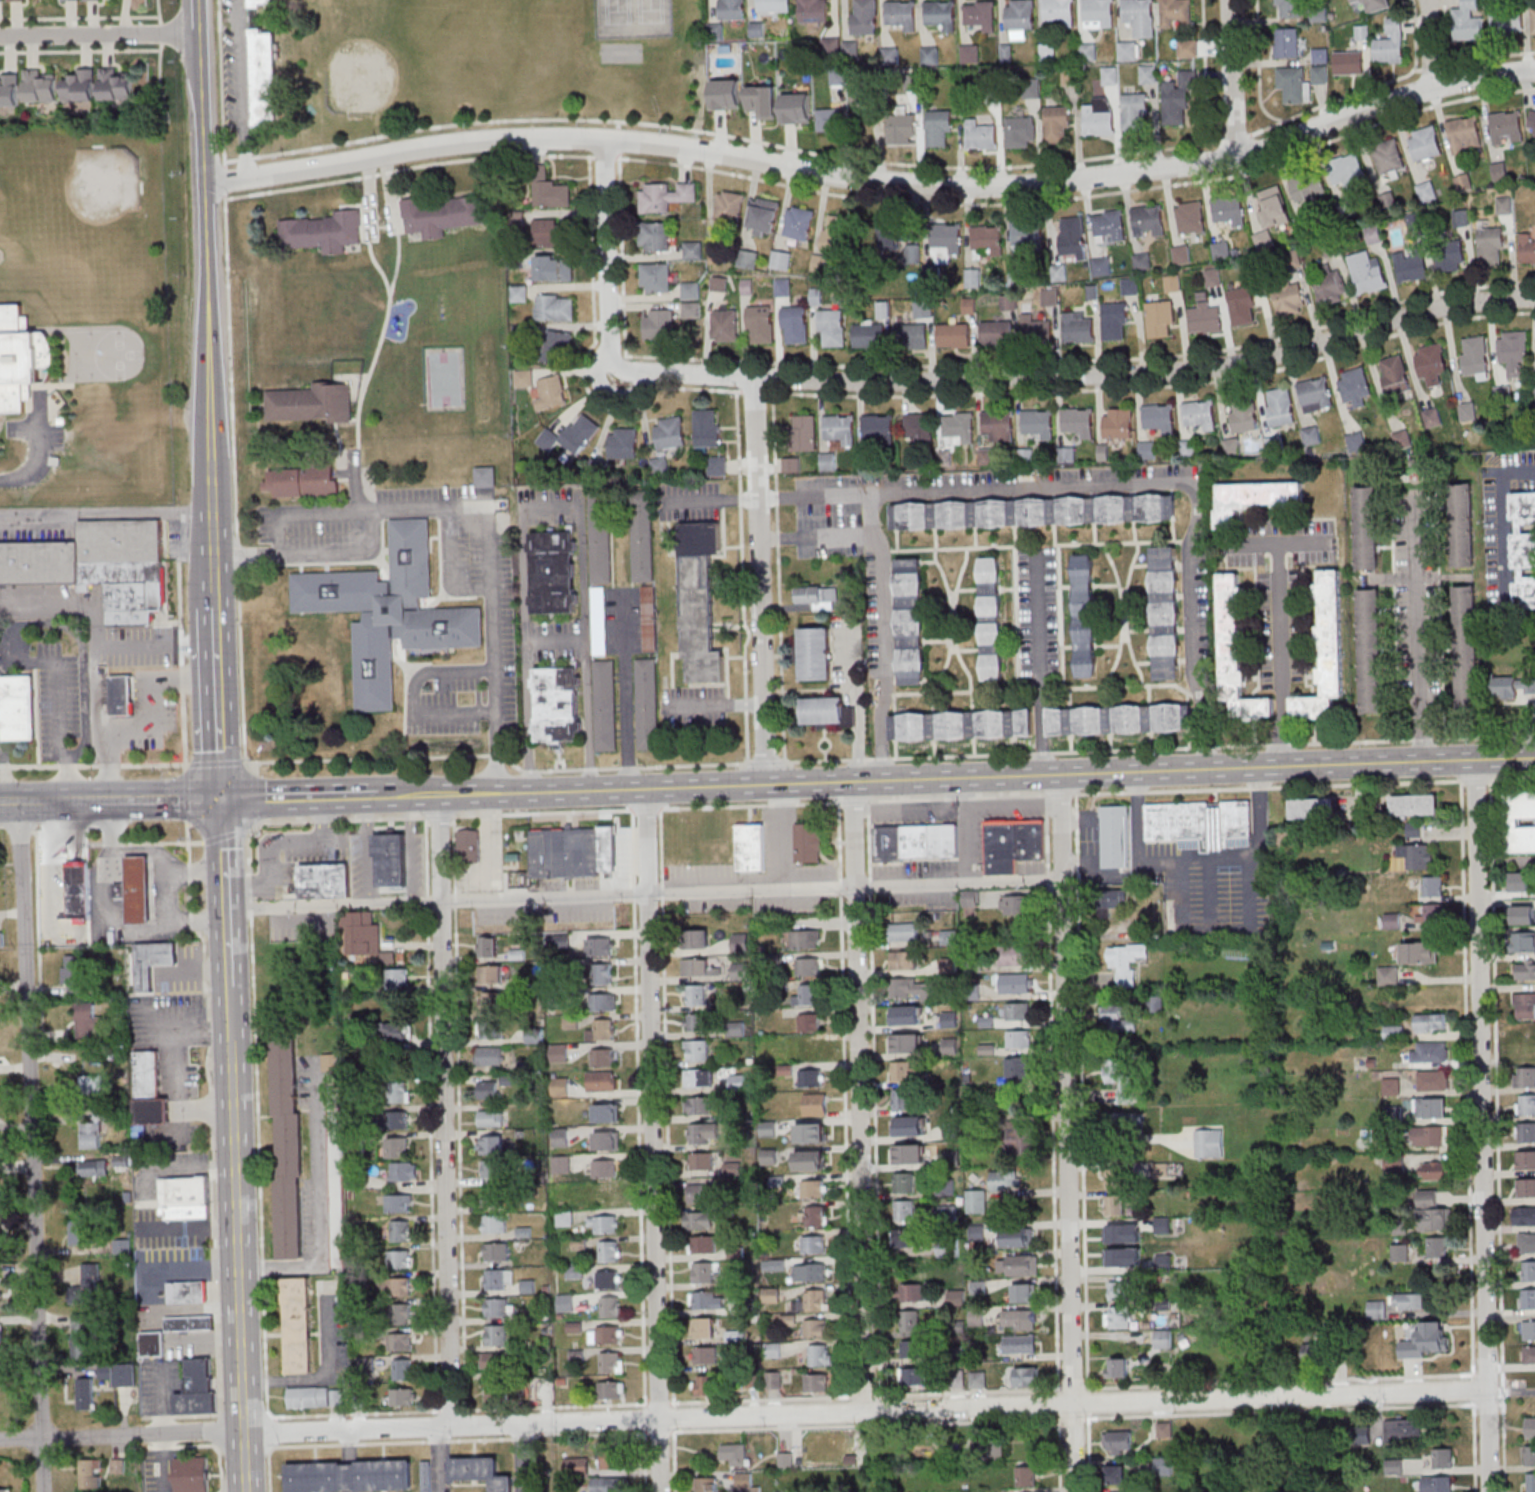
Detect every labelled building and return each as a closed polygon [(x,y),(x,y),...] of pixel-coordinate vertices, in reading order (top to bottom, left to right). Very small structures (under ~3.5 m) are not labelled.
[(272,8),(272,0),(251,0),(251,8),(272,8)] [(722,19),(745,19),(745,0),(722,0),(722,19)] [(791,0),(758,0),(758,11),(791,11),(791,0)] [(801,22),(829,22),(829,0),(801,0),(801,22)] [(877,35),(877,0),(854,0),(854,35),(877,35)] [(1013,30),(1013,32),(1035,32),(1035,0),(1007,0),(1007,30),(1013,30)] [(1074,23),(1074,0),(1044,0),(1044,23),(1074,23)] [(1084,28),(1114,28),(1114,0),(1084,0),(1084,28)] [(1134,23),(1134,38),(1154,38),(1154,0),(1123,0),(1123,23),(1134,23)] [(1192,28),(1192,0),(1161,0),(1162,29),(1192,28)] [(1302,0),(1277,0),(1277,19),(1302,19),(1302,0)] [(1353,4),(1364,1),(1368,14),(1390,8),(1388,0),(1351,0),(1353,4)] [(1454,41),(1483,40),(1482,18),(1473,18),(1472,10),(1480,10),(1479,0),(1462,0),(1463,9),(1453,9),(1454,41)] [(886,2),(886,24),(906,24),(906,32),(916,31),(916,2),(886,2)] [(946,31),(955,31),(955,2),(925,2),(925,24),(946,24),(946,31)] [(985,32),(996,32),(996,2),(965,2),(965,25),(985,25),(985,32)] [(1524,10),(1491,10),(1491,35),(1524,35),(1524,10)] [(1405,63),(1404,19),(1388,19),(1388,40),(1375,40),(1375,64),(1405,63)] [(1369,40),(1369,27),(1357,27),(1357,40),(1369,40)] [(253,29),(255,126),(279,126),(277,33),(265,33),(265,29),(253,29)] [(1299,59),(1299,29),(1277,29),(1277,59),(1299,59)] [(823,61),(840,61),(840,39),(823,39),(823,61)] [(845,60),(858,60),(858,42),(845,42),(845,60)] [(601,63),(642,63),(642,43),(601,43),(601,63)] [(1082,60),(1095,60),(1095,45),(1082,45),(1082,60)] [(923,64),(938,64),(938,48),(923,48),(923,64)] [(1329,64),(1329,49),(1313,49),(1313,64),(1329,64)] [(1335,53),(1335,75),(1364,75),(1364,53),(1335,53)] [(846,67),(830,67),(830,86),(846,86),(846,67)] [(1313,67),(1313,85),(1328,85),(1328,67),(1313,67)] [(1278,69),(1278,90),(1285,90),(1285,105),(1307,104),(1307,68),(1278,69)] [(102,102),(133,102),(133,77),(116,77),(116,69),(102,69),(102,102)] [(42,70),(25,70),(25,104),(57,104),(57,75),(42,75),(42,70)] [(64,103),(95,103),(95,70),(78,70),(78,78),(64,78),(64,103)] [(1063,70),(1063,85),(1077,85),(1077,70),(1063,70)] [(1164,82),(1164,126),(1188,126),(1187,90),(1197,90),(1197,71),(1178,71),(1178,82),(1164,82)] [(998,77),(983,77),(983,93),(998,93),(998,77)] [(19,108),(19,79),(0,79),(0,108),(19,108)] [(852,106),(879,106),(879,89),(852,89),(852,106)] [(761,101),(759,93),(748,97),(751,105),(761,101)] [(812,95),(783,95),(783,124),(812,124),(812,95)] [(1123,95),(1123,132),(1147,132),(1147,95),(1123,95)] [(1094,106),(1084,106),(1084,136),(1114,136),(1114,99),(1094,99),(1094,106)] [(1068,109),(1045,109),(1045,145),(1068,145),(1068,109)] [(842,134),(842,110),(818,110),(818,134),(842,134)] [(926,112),(926,148),(950,148),(950,112),(926,112)] [(1521,113),(1492,115),(1494,146),(1524,144),(1521,113)] [(887,115),(887,145),(915,145),(915,115),(887,115)] [(1005,117),(1005,149),(1035,149),(1035,118),(1024,118),(1024,117),(1005,117)] [(1478,118),(1448,122),(1453,156),(1483,151),(1478,118)] [(966,151),(997,151),(997,127),(977,127),(977,120),(966,120),(966,151)] [(1417,162),(1444,154),(1435,127),(1409,135),(1417,162)] [(1382,175),(1406,168),(1397,139),(1373,147),(1382,175)] [(1328,163),(1336,186),(1344,183),(1347,192),(1369,184),(1358,153),(1328,163)] [(571,209),(571,184),(548,184),(547,166),(532,166),(532,209),(571,209)] [(1289,182),(1299,204),(1328,191),(1317,169),(1289,182)] [(1418,187),(1423,204),(1438,199),(1432,182),(1418,187)] [(698,184),(678,184),(678,192),(670,192),(670,185),(642,185),(642,215),(670,215),(670,203),(698,203),(698,184)] [(1260,193),(1266,213),(1262,214),(1268,232),(1293,223),(1280,186),(1260,193)] [(745,196),(720,191),(714,222),(740,226),(745,196)] [(487,226),(484,195),(403,204),(406,235),(423,233),(424,241),(445,238),(444,230),(487,226)] [(1234,224),(1234,229),(1246,227),(1242,196),(1213,201),(1217,227),(1234,224)] [(774,235),(780,203),(755,199),(750,230),(774,235)] [(1181,235),(1206,231),(1202,202),(1177,206),(1181,235)] [(1165,236),(1162,206),(1133,210),(1137,239),(1165,236)] [(808,242),(815,213),(790,207),(783,236),(808,242)] [(360,211),(335,212),(335,219),(280,221),(281,249),(325,247),(325,254),(361,253),(360,211)] [(1112,242),(1125,240),(1121,211),(1092,215),(1095,238),(1111,236),(1112,242)] [(1469,226),(1467,211),(1454,213),(1455,227),(1469,226)] [(851,218),(826,215),(822,252),(847,255),(851,218)] [(1060,255),(1085,255),(1084,218),(1059,219),(1060,255)] [(571,248),(571,225),(558,225),(558,220),(535,220),(535,248),(571,248)] [(879,222),(879,251),(898,251),(898,222),(879,222)] [(640,224),(640,252),(670,252),(670,224),(640,224)] [(1042,253),(1042,224),(1013,224),(1013,253),(1042,253)] [(950,264),(950,255),(961,255),(962,225),(932,225),(932,264),(950,264)] [(981,250),(991,250),(991,257),(1002,257),(1002,227),(972,227),(972,255),(981,255),(981,250)] [(1480,266),(1504,265),(1503,228),(1479,229),(1480,266)] [(1534,263),(1534,234),(1521,234),(1521,263),(1534,263)] [(1465,271),(1465,240),(1437,241),(1437,271),(1465,271)] [(685,243),(685,261),(702,261),(702,243),(685,243)] [(906,245),(906,264),(920,264),(920,245),(906,245)] [(1187,246),(1173,250),(1177,265),(1191,261),(1187,246)] [(1430,278),(1425,248),(1411,250),(1412,253),(1396,256),(1400,283),(1430,278)] [(726,264),(726,249),(711,249),(711,264),(726,264)] [(759,253),(739,251),(737,269),(757,271),(759,253)] [(1301,266),(1298,251),(1282,254),(1285,269),(1301,266)] [(1359,296),(1388,288),(1379,257),(1371,259),(1369,251),(1348,257),(1359,296)] [(790,255),(774,253),(773,268),(789,270),(790,255)] [(537,258),(537,283),(574,283),(574,258),(537,258)] [(1261,279),(1260,261),(1244,262),(1245,280),(1261,279)] [(1332,272),(1330,264),(1311,270),(1322,308),(1349,300),(1340,270),(1332,272)] [(642,265),(642,293),(671,293),(671,265),(642,265)] [(1052,265),(1052,282),(1066,282),(1066,265),(1052,265)] [(1222,286),(1219,268),(1204,271),(1207,288),(1222,286)] [(980,288),(980,270),(966,270),(966,288),(980,288)] [(1281,288),(1273,291),(1281,319),(1307,311),(1299,283),(1292,285),(1289,276),(1278,279),(1281,288)] [(1166,277),(1166,291),(1180,291),(1180,277),(1166,277)] [(711,292),(726,292),(726,278),(711,278),(711,292)] [(1122,295),(1139,294),(1138,279),(1122,280),(1122,295)] [(700,301),(700,284),(683,284),(683,301),(700,301)] [(1228,291),(1234,327),(1257,323),(1250,287),(1228,291)] [(575,321),(575,297),(536,297),(536,321),(575,321)] [(1173,337),(1172,302),(1146,303),(1148,339),(1173,337)] [(29,415),(0,416),(0,305),(26,304),(26,316),(33,316),(33,330),(49,331),(55,340),(57,348),(58,367),(54,377),(50,383),(28,384),(29,415)] [(684,304),(684,320),(700,320),(700,304),(684,304)] [(1103,304),(1103,341),(1128,341),(1128,304),(1103,304)] [(747,344),(772,344),(772,307),(747,307),(747,344)] [(783,344),(807,344),(807,307),(783,307),(783,344)] [(674,339),(674,311),(645,311),(645,339),(674,339)] [(844,347),(844,311),(820,311),(820,347),(844,347)] [(736,342),(736,312),(712,312),(712,342),(736,342)] [(1094,343),(1094,314),(1065,314),(1065,343),(1094,343)] [(1024,344),(1052,344),(1052,319),(1024,319),(1024,344)] [(982,346),(1013,346),(1013,322),(982,322),(982,346)] [(854,348),(884,348),(884,325),(854,325),(854,348)] [(928,325),(896,325),(896,348),(928,348),(928,325)] [(970,348),(970,325),(939,325),(939,348),(970,348)] [(567,365),(572,333),(547,329),(542,361),(567,365)] [(1527,364),(1527,332),(1500,332),(1500,364),(1509,363),(1509,379),(1523,379),(1523,364),(1527,364)] [(1464,337),(1464,374),(1488,374),(1488,337),(1464,337)] [(1442,384),(1440,374),(1449,372),(1443,344),(1416,349),(1424,387),(1442,384)] [(1412,389),(1402,354),(1379,361),(1390,396),(1412,389)] [(1364,399),(1373,396),(1364,366),(1339,374),(1351,410),(1366,406),(1364,399)] [(540,410),(567,406),(563,375),(536,379),(540,410)] [(1333,407),(1327,377),(1299,382),(1305,413),(1333,407)] [(268,390),(316,389),(316,381),(334,381),(334,383),(336,383),(354,382),(355,415),(355,423),(332,423),(331,419),(269,421),(268,390)] [(1294,425),(1291,388),(1268,390),(1271,426),(1294,425)] [(1259,429),(1254,393),(1230,397),(1236,433),(1259,429)] [(1185,426),(1204,425),(1205,431),(1215,431),(1214,401),(1184,402),(1185,426)] [(1461,404),(1462,420),(1476,419),(1475,404),(1461,404)] [(1145,405),(1145,429),(1173,429),(1173,405),(1145,405)] [(1093,409),(1062,409),(1062,434),(1082,434),(1082,438),(1093,438),(1093,409)] [(1133,409),(1104,409),(1104,438),(1133,438),(1133,409)] [(719,447),(719,410),(694,410),(695,447),(719,447)] [(559,441),(579,456),(601,426),(581,411),(559,441)] [(1042,433),(1042,440),(1053,440),(1053,411),(1024,411),(1023,433),(1042,433)] [(1013,440),(1013,412),(984,412),(984,440),(1013,440)] [(933,413),(905,413),(905,440),(913,440),(913,450),(933,450),(933,413)] [(974,413),(944,413),(944,442),(953,442),(953,437),(963,437),(963,443),(974,443),(974,413)] [(816,415),(791,415),(791,452),(816,452),(816,415)] [(864,415),(864,444),(894,444),(894,415),(864,415)] [(855,416),(825,416),(825,447),(855,447),(855,416)] [(656,419),(656,448),(684,448),(684,419),(656,419)] [(638,429),(610,429),(610,458),(638,458),(638,429)] [(1023,464),(1033,464),(1033,450),(1023,450),(1023,464)] [(823,471),(835,471),(835,455),(823,455),(823,471)] [(655,478),(670,474),(665,456),(650,460),(655,478)] [(725,476),(725,457),(708,457),(708,476),(725,476)] [(266,491),(265,481),(273,480),(272,471),(310,468),(309,461),(335,459),(337,480),(341,480),(342,494),(278,498),(277,491),(266,491)] [(799,472),(799,459),(783,459),(783,472),(799,472)] [(476,487),(495,487),(495,467),(476,467),(476,487)] [(1218,483),(1218,528),(1235,528),(1235,506),(1304,506),(1304,482),(1218,483)] [(1454,567),(1475,567),(1474,485),(1453,485),(1454,567)] [(1379,569),(1379,487),(1358,487),(1358,569),(1379,569)] [(630,492),(651,490),(653,580),(634,581),(630,492)] [(610,584),(609,493),(588,493),(590,584),(610,584)] [(1513,520),(1518,520),(1518,534),(1513,534),(1515,569),(1520,569),(1520,582),(1515,582),(1516,608),(1534,607),(1534,493),(1512,494),(1513,520)] [(893,528),(1178,522),(1177,496),(892,502),(893,528)] [(721,522),(722,554),(711,554),(713,650),(723,649),(725,681),(690,681),(689,656),(684,656),(679,523),(721,522)] [(574,532),(530,532),(531,614),(575,613),(574,532)] [(641,586),(654,585),(656,650),(643,650),(641,586)] [(839,587),(824,588),(824,585),(799,586),(800,588),(795,589),(796,601),(799,601),(800,601),(800,602),(815,602),(816,610),(835,609),(835,601),(842,600),(842,598),(839,598),(839,587)] [(590,586),(602,586),(604,652),(591,653),(590,586)] [(800,628),(832,626),(832,677),(802,679),(800,628)] [(636,658),(655,659),(659,748),(639,748),(636,658)] [(594,660),(612,659),(616,750),(596,750),(594,660)] [(803,697),(843,696),(845,722),(805,723),(803,697)] [(1506,792),(1534,791),(1534,817),(1519,818),(1520,827),(1534,826),(1534,851),(1508,852),(1506,792)] [(1044,819),(985,820),(986,874),(1017,874),(1017,860),(1045,859),(1044,819)] [(764,823),(737,823),(737,869),(764,869),(764,823)] [(153,923),(151,855),(128,855),(130,924),(153,923)] [(301,865),(302,898),(351,897),(350,864),(301,865)] [(1423,876),(1442,876),(1442,894),(1424,895),(1423,876)] [(1126,891),(1098,891),(1098,920),(1112,920),(1112,908),(1126,908),(1126,891)] [(1030,915),(1030,895),(999,895),(999,915),(1030,915)] [(1423,913),(1416,913),(1416,922),(1444,922),(1444,904),(1423,904),(1423,913)] [(1513,905),(1533,905),(1534,923),(1513,923),(1513,905)] [(917,922),(917,940),(889,940),(888,923),(917,922)] [(790,930),(820,929),(820,940),(817,940),(817,947),(791,948),(790,930)] [(940,929),(955,929),(956,944),(941,944),(940,929)] [(686,930),(707,930),(707,947),(686,948),(686,930)] [(1514,932),(1514,952),(1534,952),(1534,932),(1514,932)] [(732,951),(748,951),(748,934),(732,934),(732,951)] [(478,956),(499,956),(499,936),(478,936),(478,956)] [(587,956),(613,956),(613,937),(587,937),(587,956)] [(152,992),(137,992),(135,943),(176,941),(176,964),(152,965),(152,992)] [(1402,942),(1437,941),(1437,963),(1402,964),(1402,942)] [(1107,944),(1108,966),(1118,966),(1118,986),(1135,986),(1135,959),(1148,959),(1148,944),(1107,944)] [(1025,965),(1025,946),(999,946),(999,965),(1025,965)] [(891,951),(917,950),(918,969),(891,970),(891,951)] [(64,954),(64,992),(83,992),(83,954),(64,954)] [(797,958),(818,957),(818,975),(797,975),(797,958)] [(941,958),(956,957),(956,972),(941,972),(941,958)] [(683,959),(704,958),(705,975),(684,976),(683,959)] [(733,980),(750,980),(750,962),(733,962),(733,980)] [(612,984),(612,963),(594,963),(594,984),(612,984)] [(1516,963),(1534,963),(1534,979),(1516,979),(1516,963)] [(478,965),(478,985),(501,985),(501,965),(478,965)] [(1378,966),(1378,985),(1398,985),(1398,966),(1378,966)] [(408,987),(408,968),(387,968),(387,987),(408,987)] [(1029,993),(1029,974),(999,974),(999,993),(1029,993)] [(891,977),(916,977),(916,982),(939,981),(939,1000),(922,1000),(922,995),(909,995),(909,997),(891,997),(891,977)] [(688,985),(705,984),(706,1004),(689,1005),(688,985)] [(800,995),(793,995),(793,1005),(821,1005),(821,984),(800,984),(800,995)] [(480,1013),(500,1013),(500,992),(480,992),(480,1013)] [(616,993),(590,993),(590,1011),(616,1011),(616,993)] [(1514,1016),(1534,1016),(1534,995),(1514,995),(1514,1016)] [(103,1014),(96,1014),(96,1002),(77,1003),(77,1038),(94,1037),(94,1029),(103,1029),(103,1014)] [(1006,1002),(1029,1002),(1030,1019),(1006,1020),(1006,1002)] [(920,1005),(921,1024),(893,1024),(893,1006),(920,1005)] [(1101,1005),(1101,1029),(1135,1029),(1135,1005),(1101,1005)] [(941,1011),(956,1011),(956,1027),(941,1027),(941,1011)] [(688,1014),(709,1013),(710,1030),(689,1031),(688,1014)] [(799,1013),(820,1013),(821,1030),(799,1031),(799,1013)] [(1416,1031),(1447,1031),(1447,1015),(1416,1015),(1416,1031)] [(596,1028),(587,1028),(587,1040),(610,1040),(610,1019),(596,1019),(596,1028)] [(500,1039),(500,1021),(479,1021),(479,1039),(500,1039)] [(385,1022),(385,1044),(410,1044),(410,1022),(385,1022)] [(1404,1025),(1384,1025),(1384,1038),(1404,1038),(1404,1025)] [(299,1030),(273,1031),(277,1259),(303,1259),(299,1030)] [(1007,1030),(1030,1030),(1030,1047),(1007,1047),(1007,1030)] [(1515,1032),(1515,1052),(1534,1052),(1534,1032),(1515,1032)] [(893,1034),(921,1033),(922,1052),(893,1053),(893,1034)] [(942,1038),(956,1037),(957,1053),(943,1054),(942,1038)] [(684,1040),(708,1039),(708,1060),(687,1060),(687,1047),(684,1047),(684,1040)] [(802,1040),(820,1039),(821,1060),(803,1060),(802,1040)] [(568,1061),(567,1043),(551,1044),(551,1062),(568,1061)] [(1448,1063),(1448,1043),(1411,1043),(1411,1063),(1448,1063)] [(478,1047),(502,1046),(502,1063),(478,1064),(478,1047)] [(614,1066),(614,1048),(592,1048),(592,1066),(614,1066)] [(169,1098),(159,1098),(158,1050),(133,1050),(134,1124),(169,1123),(169,1098)] [(1008,1057),(1008,1079),(1033,1079),(1033,1056),(1008,1057)] [(1106,1083),(1118,1083),(1118,1103),(1134,1103),(1134,1059),(1106,1059),(1106,1083)] [(919,1069),(912,1069),(912,1061),(892,1061),(892,1081),(919,1081),(919,1069)] [(1513,1067),(1534,1066),(1534,1086),(1514,1087),(1513,1067)] [(685,1069),(713,1068),(714,1086),(685,1086),(685,1069)] [(799,1069),(820,1068),(820,1086),(799,1086),(799,1069)] [(1417,1070),(1446,1070),(1447,1089),(1418,1090),(1417,1070)] [(587,1071),(614,1071),(615,1089),(587,1090),(587,1071)] [(78,1074),(78,1092),(108,1092),(108,1074),(78,1074)] [(552,1092),(569,1092),(569,1077),(552,1077),(552,1092)] [(1398,1080),(1384,1080),(1384,1094),(1398,1094),(1398,1080)] [(498,1081),(477,1081),(477,1099),(498,1099),(498,1081)] [(410,1082),(387,1082),(387,1102),(410,1102),(410,1082)] [(329,1087),(332,1267),(344,1266),(341,1087),(329,1087)] [(914,1108),(914,1089),(892,1089),(892,1108),(914,1108)] [(804,1093),(825,1093),(825,1115),(804,1115),(804,1093)] [(1520,1095),(1534,1094),(1534,1113),(1520,1114),(1520,1095)] [(689,1097),(711,1096),(711,1113),(689,1114),(689,1097)] [(1033,1097),(1019,1099),(1021,1115),(1035,1114),(1033,1097)] [(1418,1098),(1447,1097),(1447,1117),(1418,1117),(1418,1098)] [(594,1104),(616,1103),(616,1122),(595,1122),(594,1104)] [(479,1109),(503,1109),(504,1126),(479,1126),(479,1109)] [(389,1110),(389,1128),(407,1128),(407,1110),(389,1110)] [(1143,1112),(1115,1112),(1115,1130),(1143,1130),(1143,1112)] [(896,1116),(923,1115),(924,1134),(896,1135),(896,1116)] [(100,1148),(100,1121),(81,1121),(81,1148),(100,1148)] [(761,1135),(775,1135),(775,1121),(761,1121),(761,1135)] [(796,1123),(823,1122),(824,1141),(796,1142),(796,1123)] [(1516,1123),(1534,1122),(1534,1141),(1517,1142),(1516,1123)] [(689,1144),(718,1144),(718,1123),(689,1123),(689,1144)] [(1416,1126),(1445,1125),(1445,1145),(1416,1146),(1416,1126)] [(1005,1156),(1024,1156),(1024,1154),(1035,1154),(1035,1127),(1005,1127),(1005,1156)] [(568,1146),(568,1128),(554,1128),(554,1146),(568,1146)] [(1196,1156),(1224,1156),(1224,1129),(1196,1129),(1196,1156)] [(594,1131),(616,1130),(617,1149),(594,1149),(594,1131)] [(480,1135),(504,1135),(505,1152),(481,1153),(480,1135)] [(408,1136),(385,1136),(385,1157),(408,1157),(408,1136)] [(923,1143),(923,1162),(896,1163),(896,1144),(923,1143)] [(775,1164),(775,1149),(761,1149),(761,1164),(775,1164)] [(1514,1150),(1534,1149),(1534,1168),(1515,1169),(1514,1150)] [(796,1151),(823,1150),(823,1169),(796,1170),(796,1151)] [(690,1152),(713,1152),(713,1169),(691,1169),(690,1152)] [(78,1159),(78,1176),(106,1176),(106,1159),(78,1159)] [(483,1159),(507,1159),(507,1176),(483,1177),(483,1159)] [(594,1159),(616,1159),(616,1177),(595,1178),(594,1159)] [(417,1161),(390,1161),(390,1180),(417,1180),(417,1161)] [(1452,1161),(1419,1161),(1419,1179),(1452,1179),(1452,1161)] [(894,1172),(913,1172),(913,1192),(895,1192),(894,1172)] [(1021,1192),(1021,1172),(991,1172),(991,1192),(1021,1192)] [(1107,1188),(1126,1188),(1126,1172),(1107,1172),(1107,1188)] [(159,1177),(160,1219),(211,1218),(210,1176),(159,1177)] [(1517,1178),(1534,1177),(1534,1196),(1517,1197),(1517,1178)] [(801,1180),(823,1179),(823,1196),(802,1197),(801,1180)] [(953,1182),(938,1182),(938,1194),(953,1194),(953,1182)] [(717,1183),(687,1183),(687,1202),(717,1202),(717,1183)] [(618,1185),(599,1185),(599,1205),(618,1205),(618,1185)] [(483,1189),(507,1188),(507,1205),(483,1206),(483,1189)] [(986,1189),(986,1212),(967,1213),(967,1189),(986,1189)] [(1419,1190),(1420,1231),(1450,1231),(1449,1208),(1438,1209),(1437,1190),(1419,1190)] [(412,1212),(412,1194),(387,1194),(387,1212),(412,1212)] [(1126,1215),(1126,1195),(1106,1195),(1106,1215),(1126,1215)] [(913,1200),(914,1220),(894,1220),(894,1200),(913,1200)] [(805,1206),(823,1205),(824,1225),(806,1226),(805,1206)] [(1519,1206),(1534,1205),(1534,1225),(1519,1225),(1519,1206)] [(685,1212),(707,1211),(707,1228),(685,1229),(685,1212)] [(484,1215),(508,1214),(508,1231),(484,1232),(484,1215)] [(595,1215),(616,1215),(617,1233),(596,1234),(595,1215)] [(1156,1217),(1156,1232),(1170,1232),(1170,1217),(1156,1217)] [(90,1219),(69,1219),(69,1243),(90,1243),(90,1219)] [(391,1220),(391,1240),(412,1240),(412,1220),(391,1220)] [(1107,1224),(1139,1223),(1140,1242),(1108,1243),(1107,1224)] [(984,1224),(984,1239),(970,1240),(969,1224),(984,1224)] [(1003,1228),(1033,1227),(1033,1245),(1003,1245),(1003,1228)] [(915,1247),(915,1230),(895,1230),(895,1247),(915,1247)] [(1519,1254),(1534,1254),(1534,1234),(1519,1234),(1519,1254)] [(802,1235),(823,1235),(823,1252),(802,1253),(802,1235)] [(693,1236),(715,1236),(715,1253),(693,1253),(693,1236)] [(1427,1258),(1447,1258),(1447,1237),(1427,1237),(1427,1258)] [(129,1239),(114,1239),(115,1253),(130,1252),(129,1239)] [(600,1241),(617,1241),(617,1261),(600,1261),(600,1241)] [(486,1242),(510,1242),(510,1259),(486,1260),(486,1242)] [(1408,1245),(1393,1245),(1393,1262),(1408,1262),(1408,1245)] [(1108,1248),(1141,1247),(1141,1265),(1108,1266),(1108,1248)] [(414,1250),(391,1250),(391,1267),(414,1267),(414,1250)] [(1007,1255),(1038,1254),(1039,1275),(1007,1276),(1007,1271),(998,1272),(998,1260),(1007,1259),(1007,1255)] [(719,1261),(692,1261),(692,1282),(719,1282),(719,1261)] [(1521,1261),(1521,1282),(1534,1282),(1534,1261),(1521,1261)] [(82,1262),(82,1284),(72,1284),(72,1302),(98,1302),(98,1262),(82,1262)] [(803,1263),(824,1263),(824,1280),(803,1281),(803,1263)] [(486,1269),(486,1289),(506,1289),(506,1269),(486,1269)] [(597,1271),(617,1270),(618,1288),(597,1288),(597,1271)] [(313,1277),(285,1277),(287,1373),(314,1373),(313,1277)] [(411,1296),(411,1278),(386,1278),(386,1296),(411,1296)] [(168,1281),(168,1302),(208,1302),(208,1281),(168,1281)] [(1109,1301),(1132,1301),(1132,1281),(1109,1281),(1109,1301)] [(1012,1284),(1036,1283),(1037,1301),(1013,1302),(1012,1284)] [(923,1303),(923,1285),(898,1285),(898,1303),(923,1303)] [(1522,1288),(1522,1308),(1534,1308),(1534,1288),(1522,1288)] [(763,1302),(778,1302),(778,1289),(763,1289),(763,1302)] [(793,1301),(793,1310),(826,1310),(826,1289),(806,1289),(806,1301),(793,1301)] [(693,1291),(716,1291),(716,1308),(694,1308),(693,1291)] [(1394,1309),(1424,1309),(1424,1294),(1394,1294),(1394,1309)] [(601,1297),(618,1296),(619,1316),(601,1316),(601,1297)] [(487,1298),(508,1298),(508,1315),(487,1316),(487,1298)] [(1386,1301),(1368,1301),(1368,1316),(1386,1316),(1386,1301)] [(411,1324),(411,1304),(387,1304),(387,1324),(411,1324)] [(1131,1327),(1131,1306),(1110,1306),(1110,1327),(1131,1327)] [(1003,1309),(1035,1309),(1036,1329),(1015,1330),(1015,1325),(1003,1325),(1003,1309)] [(900,1313),(903,1333),(921,1331),(918,1310),(900,1313)] [(72,1358),(89,1358),(89,1312),(72,1312),(72,1358)] [(214,1330),(214,1316),(165,1316),(165,1330),(214,1330)] [(690,1338),(714,1338),(714,1317),(690,1317),(690,1338)] [(805,1319),(826,1318),(827,1336),(805,1336),(805,1319)] [(1520,1321),(1520,1340),(1534,1340),(1534,1321),(1520,1321)] [(486,1345),(508,1345),(508,1325),(486,1325),(486,1345)] [(597,1326),(618,1325),(619,1343),(598,1343),(597,1326)] [(1154,1329),(1171,1329),(1172,1347),(1155,1347),(1154,1329)] [(1389,1329),(1389,1357),(1412,1357),(1412,1329),(1389,1329)] [(165,1331),(140,1331),(140,1356),(165,1356),(165,1331)] [(388,1350),(412,1350),(412,1332),(388,1332),(388,1350)] [(1003,1335),(1004,1352),(1035,1352),(1035,1334),(1003,1335)] [(924,1358),(924,1341),(901,1341),(901,1358),(924,1358)] [(1304,1343),(1304,1361),(1324,1361),(1324,1343),(1304,1343)] [(832,1365),(832,1344),(808,1344),(808,1365),(832,1365)] [(1534,1363),(1534,1345),(1523,1345),(1523,1363),(1534,1363)] [(694,1346),(717,1346),(717,1363),(695,1363),(694,1346)] [(481,1368),(510,1368),(510,1351),(481,1351),(481,1368)] [(601,1352),(619,1352),(619,1372),(601,1372),(601,1352)] [(211,1357),(185,1357),(185,1393),(175,1393),(175,1413),(218,1413),(217,1390),(211,1390),(211,1357)] [(1128,1357),(1128,1376),(1106,1377),(1106,1367),(1111,1367),(1111,1357),(1128,1357)] [(393,1379),(412,1379),(412,1358),(393,1358),(393,1379)] [(115,1386),(137,1386),(137,1364),(115,1364),(115,1386)] [(1039,1386),(1039,1367),(1013,1367),(1013,1386),(1039,1386)] [(926,1369),(900,1369),(900,1386),(926,1386),(926,1369)] [(970,1372),(970,1388),(986,1388),(986,1372),(970,1372)] [(828,1392),(828,1374),(804,1374),(804,1392),(828,1392)] [(697,1375),(715,1375),(715,1395),(697,1395),(697,1375)] [(94,1377),(78,1377),(78,1410),(94,1410),(94,1377)] [(779,1387),(779,1377),(768,1377),(768,1387),(779,1387)] [(599,1380),(620,1380),(620,1397),(599,1398),(599,1380)] [(511,1382),(488,1382),(488,1402),(511,1402),(511,1382)] [(288,1387),(288,1407),(342,1407),(342,1387),(288,1387)] [(418,1388),(390,1388),(390,1406),(418,1406),(418,1388)] [(1534,1438),(1534,1417),(1525,1417),(1525,1438),(1534,1438)] [(1419,1419),(1386,1419),(1386,1442),(1419,1442),(1419,1419)] [(1157,1421),(1172,1421),(1172,1435),(1157,1436),(1157,1421)] [(1132,1430),(1132,1449),(1121,1449),(1121,1454),(1114,1455),(1114,1449),(1107,1449),(1107,1445),(1105,1445),(1104,1433),(1109,1433),(1109,1431),(1132,1430)] [(747,1443),(722,1443),(722,1462),(730,1462),(730,1465),(747,1465),(747,1443)] [(1525,1447),(1525,1465),(1534,1465),(1534,1447),(1525,1447)] [(779,1466),(793,1466),(793,1453),(779,1453),(779,1466)] [(209,1457),(174,1457),(174,1491),(209,1491),(209,1457)] [(510,1476),(496,1476),(496,1457),(452,1457),(452,1477),(492,1476),(492,1491),(510,1491),(510,1476)] [(81,1488),(102,1488),(102,1458),(81,1458),(81,1488)] [(124,1458),(111,1458),(111,1473),(124,1473),(124,1458)] [(286,1462),(287,1491),(411,1488),(410,1458),(286,1462)] [(587,1458),(566,1458),(566,1472),(587,1472),(587,1458)] [(431,1460),(421,1460),(421,1491),(431,1491),(431,1460)] [(1018,1465),(1018,1487),(1037,1487),(1037,1465),(1018,1465)] [(1126,1483),(1126,1465),(1109,1465),(1109,1483),(1126,1483)] [(752,1473),(738,1473),(738,1485),(752,1485),(752,1473)] [(591,1477),(591,1491),(626,1491),(626,1477),(591,1477)] [(717,1477),(717,1491),(698,1491),(698,1477),(717,1477)] [(1453,1477),(1416,1477),(1416,1491),(1453,1491),(1453,1477)]
